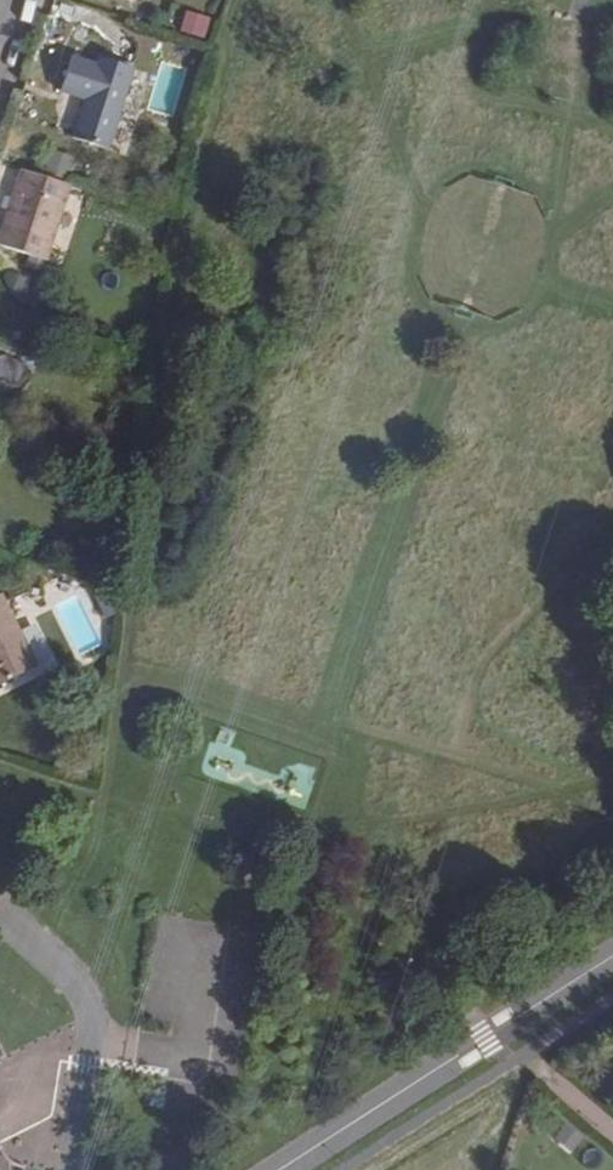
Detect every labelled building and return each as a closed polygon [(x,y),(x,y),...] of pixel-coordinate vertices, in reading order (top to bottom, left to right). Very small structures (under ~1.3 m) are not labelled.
[(183,10),(180,32),(206,36),(209,14),(183,10)] [(99,58),(96,66),(71,58),(60,90),(86,99),(72,140),(105,151),(132,69),(99,58)] [(69,186),(22,170),(0,234),(0,247),(29,257),(25,268),(40,273),(69,186)] [(35,305),(42,283),(10,273),(3,295),(35,305)] [(0,596),(0,686),(36,669),(0,596)] [(552,1141),(572,1153),(584,1135),(564,1123),(552,1141)]
